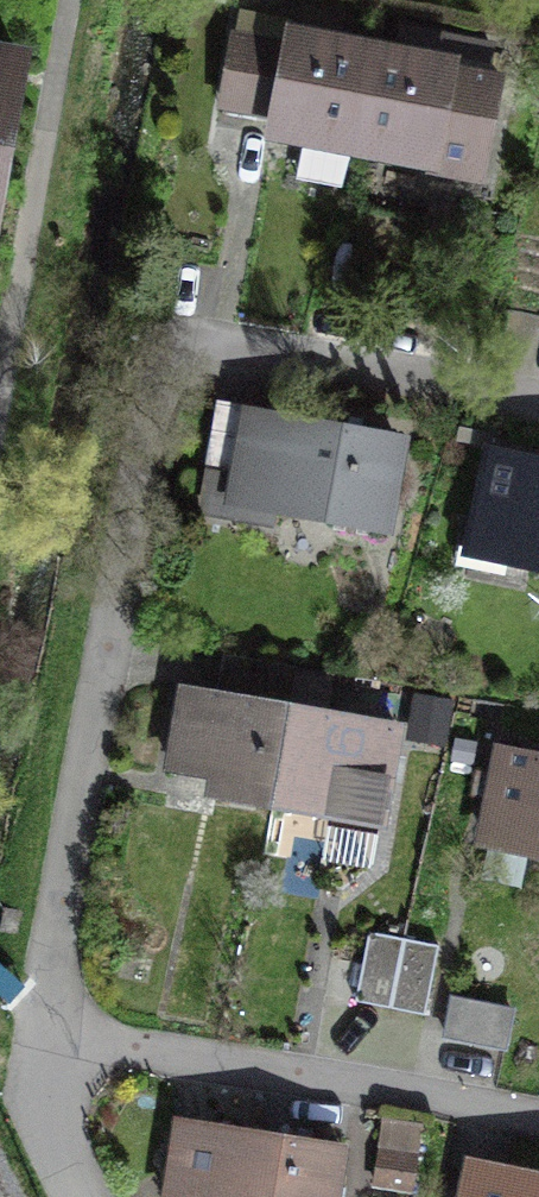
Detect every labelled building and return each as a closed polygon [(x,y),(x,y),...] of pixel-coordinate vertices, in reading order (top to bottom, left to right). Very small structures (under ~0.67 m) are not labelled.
[(351,138),(354,139),(370,53),(288,38),(286,49),(235,40),(227,84),(277,94),(272,123),(306,130),(297,177),(342,185),(351,138)] [(453,69),(370,53),(354,139),(433,154),(430,169),(480,178),(498,80),(453,69)] [(1,174),(21,65),(0,61),(0,175),(1,174)] [(254,412),(242,479),(277,486),(272,510),(379,529),(395,438),(254,412)] [(509,556),(538,563),(538,468),(493,458),(479,525),(514,532),(509,556)] [(215,795),(273,805),(290,708),(296,668),(229,656),(222,696),(186,690),(172,769),(218,777),(215,795)] [(410,725),(445,731),(450,701),(415,695),(410,725)] [(290,708),(273,805),(377,824),(395,724),(358,720),(290,708)] [(538,856),(538,756),(502,749),(484,841),(530,850),(529,854),(538,856)] [(425,1015),(438,946),(369,932),(355,1001),(425,1015)] [(453,999),(445,1034),(505,1046),(512,1011),(453,999)] [(336,1145),(183,1120),(174,1174),(222,1182),(220,1196),(328,1196),(336,1145)] [(472,1169),(466,1196),(538,1196),(538,1182),(472,1169)]
